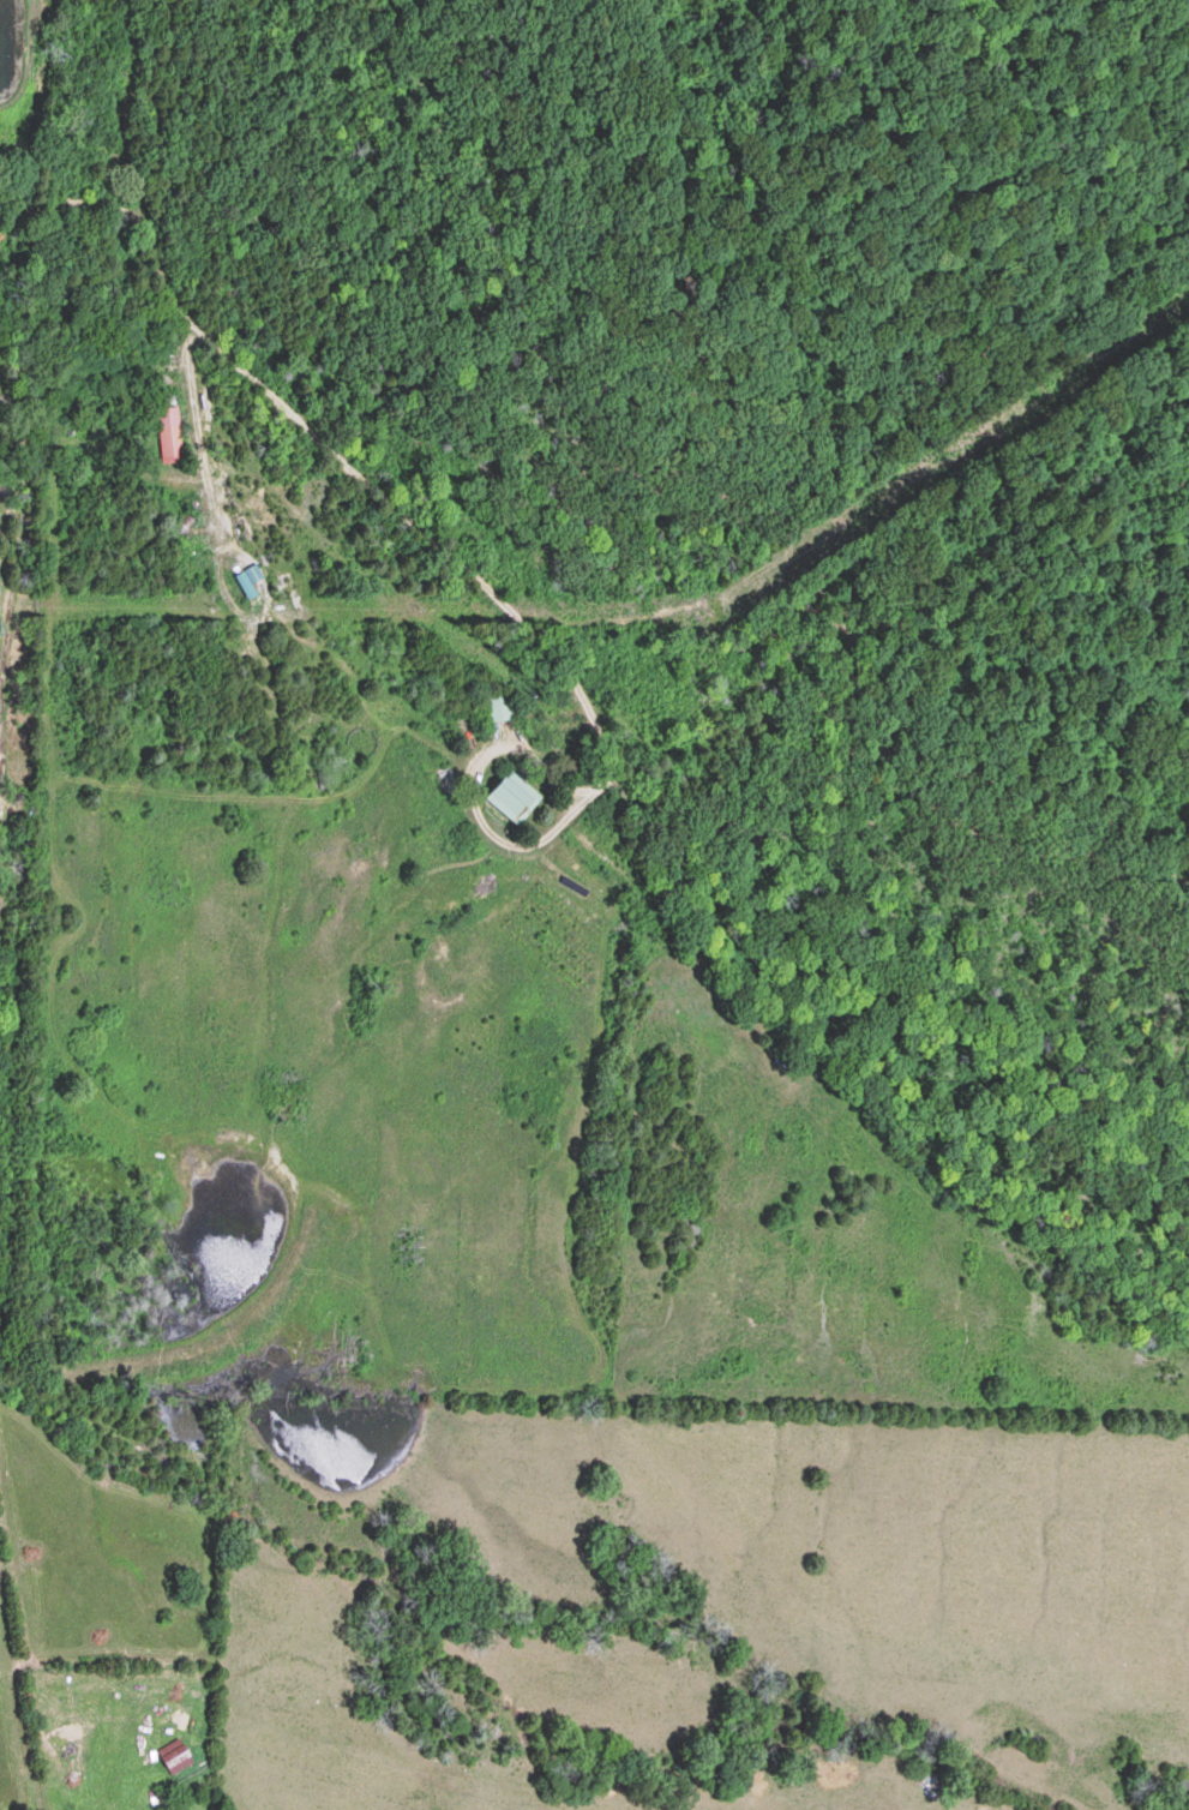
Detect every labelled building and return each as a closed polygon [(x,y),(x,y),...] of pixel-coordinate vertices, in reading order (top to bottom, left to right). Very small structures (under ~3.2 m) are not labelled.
[(179,406),(157,407),(161,463),(182,462),(179,406)] [(488,696),(488,720),(512,720),(512,696),(488,696)] [(518,824),(541,795),(510,770),(486,798),(518,824)]
